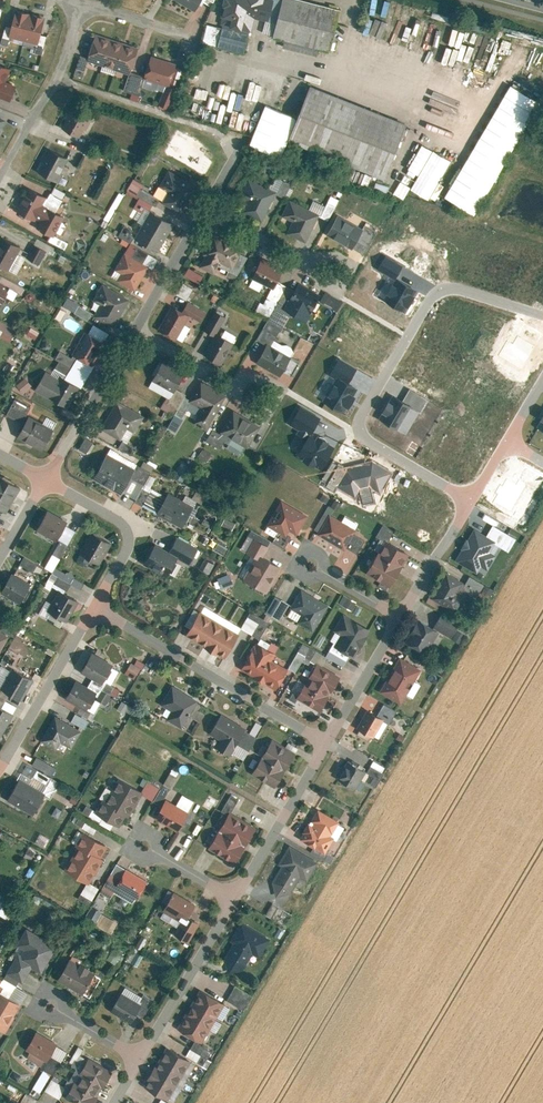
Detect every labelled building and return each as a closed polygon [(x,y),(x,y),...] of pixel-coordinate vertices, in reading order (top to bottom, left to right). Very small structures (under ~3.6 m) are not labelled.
[(195,10),(201,0),(178,0),(195,10)] [(222,15),(224,16),(222,23),(251,30),(255,15),(269,18),(274,0),(273,0),(226,0),(222,15)] [(278,21),(284,0),(274,0),(269,18),(278,21)] [(310,0),(284,0),(278,21),(274,38),(328,52),(340,8),(310,0)] [(375,12),(387,14),(390,0),(377,0),(375,12)] [(19,9),(11,36),(25,40),(33,13),(19,9)] [(33,13),(25,40),(37,44),(45,17),(33,13)] [(364,32),(371,34),(375,17),(368,16),(364,32)] [(221,26),(208,23),(203,41),(216,45),(221,26)] [(248,34),(224,28),(219,46),(243,53),(248,34)] [(484,33),(477,56),(482,58),(489,35),(484,33)] [(138,47),(98,34),(91,56),(90,60),(130,72),(138,47)] [(448,58),(452,41),(440,38),(436,55),(448,58)] [(462,41),(453,61),(460,64),(469,44),(462,41)] [(81,53),(75,72),(85,75),(90,60),(91,56),(81,53)] [(177,63),(153,56),(147,78),(171,84),(177,63)] [(13,100),(20,86),(6,80),(11,69),(0,64),(0,94),(13,100)] [(480,66),(471,66),(471,74),(480,74),(480,66)] [(268,94),(271,81),(266,79),(262,93),(268,94)] [(512,84),(446,193),(477,212),(542,103),(512,84)] [(405,121),(313,85),(291,140),(383,177),(405,121)] [(177,90),(168,86),(161,103),(170,107),(177,90)] [(93,114),(76,105),(65,127),(83,135),(93,114)] [(267,105),(251,145),(281,157),(297,117),(267,105)] [(88,138),(83,151),(98,157),(103,144),(88,138)] [(69,157),(52,148),(40,170),(57,179),(69,157)] [(411,188),(430,157),(419,150),(401,181),(411,188)] [(452,160),(434,150),(430,157),(411,188),(429,198),(452,160)] [(198,184),(169,169),(153,198),(181,214),(198,184)] [(277,192),(250,179),(235,212),(262,224),(277,192)] [(47,196),(31,187),(18,209),(34,219),(36,216),(43,203),(47,196)] [(321,214),(289,199),(275,229),(307,244),(321,214)] [(43,203),(36,216),(44,221),(41,226),(54,234),(65,216),(43,203)] [(150,211),(143,224),(166,238),(174,224),(150,211)] [(362,227),(338,214),(326,235),(351,248),(362,227)] [(166,238),(143,224),(135,238),(158,251),(166,238)] [(241,247),(213,234),(199,264),(226,277),(241,247)] [(2,236),(0,240),(0,263),(8,268),(20,247),(2,236)] [(48,251),(36,244),(28,258),(40,265),(48,251)] [(155,257),(130,244),(111,279),(136,292),(155,257)] [(282,268),(263,259),(254,279),(273,288),(282,268)] [(187,267),(183,275),(199,282),(203,274),(187,267)] [(416,290),(396,278),(384,298),(404,310),(416,290)] [(0,281),(0,305),(10,287),(0,281)] [(182,282),(175,293),(185,299),(192,287),(182,282)] [(128,300),(103,285),(86,313),(112,328),(128,300)] [(318,297),(297,285),(283,309),(305,321),(318,297)] [(336,310),(342,300),(325,290),(319,301),(336,310)] [(189,317),(172,306),(159,328),(176,338),(189,317)] [(104,343),(84,332),(71,355),(91,366),(104,343)] [(234,342),(216,334),(205,359),(223,367),(234,342)] [(290,356),(268,344),(256,365),(278,377),(290,356)] [(154,378),(176,390),(185,372),(163,360),(154,378)] [(77,388),(46,371),(36,390),(67,407),(77,388)] [(17,383),(27,395),(34,389),(24,377),(17,383)] [(359,390),(337,377),(323,400),(345,413),(359,390)] [(190,399),(203,406),(195,421),(208,428),(227,392),(202,378),(190,399)] [(411,404),(392,394),(379,418),(397,428),(411,404)] [(120,437),(128,425),(136,430),(145,415),(118,398),(102,425),(120,437)] [(6,414),(22,422),(29,406),(13,399),(6,414)] [(234,408),(221,430),(247,445),(259,424),(234,408)] [(54,429),(28,416),(17,439),(43,452),(54,429)] [(334,445),(310,432),(297,456),(321,469),(334,445)] [(79,446),(88,450),(92,440),(83,436),(79,446)] [(93,476),(121,491),(135,467),(107,452),(93,476)] [(22,487),(1,475),(0,477),(0,508),(8,512),(22,487)] [(156,509),(183,525),(194,505),(168,490),(156,509)] [(286,534),(290,527),(299,532),(309,515),(282,500),(268,523),(286,534)] [(38,526),(59,538),(69,521),(48,509),(38,526)] [(319,532),(344,547),(356,528),(330,513),(319,532)] [(496,540),(473,528),(456,561),(478,573),(496,540)] [(91,530),(80,550),(101,561),(112,541),(91,530)] [(177,536),(169,549),(190,561),(198,548),(177,536)] [(255,538),(246,551),(259,559),(261,554),(267,546),(255,538)] [(45,568),(54,571),(65,542),(56,539),(45,568)] [(385,540),(368,573),(391,585),(408,552),(385,540)] [(217,541),(213,548),(223,554),(227,547),(217,541)] [(156,544),(144,564),(167,577),(179,557),(156,544)] [(363,555),(348,547),(337,567),(352,575),(363,555)] [(267,592),(281,566),(261,554),(259,559),(246,580),(267,592)] [(19,562),(32,570),(37,563),(23,555),(19,562)] [(208,573),(214,564),(207,560),(201,569),(208,573)] [(80,588),(83,582),(58,568),(56,571),(53,569),(43,588),(47,590),(52,581),(66,589),(69,583),(80,588)] [(465,596),(456,591),(462,579),(447,571),(433,595),(458,608),(465,596)] [(235,583),(231,572),(218,577),(222,588),(235,583)] [(23,601),(32,584),(12,573),(2,590),(23,601)] [(60,588),(49,609),(68,619),(79,598),(60,588)] [(314,629),(329,605),(302,589),(292,605),(303,612),(298,620),(314,629)] [(338,602),(351,610),(356,601),(343,594),(338,602)] [(272,613),(279,597),(274,595),(267,610),(272,613)] [(280,598),(272,614),(280,619),(289,603),(280,598)] [(187,634),(226,656),(240,632),(202,610),(187,634)] [(259,621),(251,634),(259,638),(268,622),(250,611),(247,615),(259,621)] [(443,611),(435,625),(453,634),(460,621),(443,611)] [(356,656),(371,627),(344,612),(334,629),(342,633),(335,644),(356,656)] [(240,627),(251,633),(257,622),(246,616),(240,627)] [(407,639),(427,650),(438,629),(418,618),(407,639)] [(0,630),(0,652),(10,635),(0,630)] [(277,651),(259,640),(243,669),(276,688),(287,668),(272,659),(277,651)] [(93,649),(83,664),(106,679),(116,664),(93,649)] [(399,657),(381,690),(402,702),(420,669),(399,657)] [(141,667),(132,662),(126,671),(136,677),(141,667)] [(298,697),(320,710),(340,676),(318,663),(298,697)] [(12,666),(2,686),(24,697),(34,678),(12,666)] [(78,678),(68,693),(89,707),(99,692),(78,678)] [(162,702),(173,709),(168,717),(182,726),(198,699),(173,684),(162,702)] [(378,714),(390,721),(397,709),(385,702),(378,714)] [(2,732),(13,712),(0,705),(0,731),(2,732)] [(367,710),(358,727),(375,736),(384,719),(367,710)] [(76,712),(72,719),(86,728),(90,720),(76,712)] [(218,744),(231,752),(237,743),(245,729),(246,727),(222,712),(211,730),(223,737),(218,744)] [(73,744),(82,728),(55,714),(42,738),(56,746),(61,738),(73,744)] [(250,751),(258,736),(245,729),(237,743),(250,751)] [(297,750),(274,737),(255,771),(278,784),(297,750)] [(38,755),(33,763),(52,773),(56,765),(38,755)] [(348,759),(338,776),(357,787),(367,769),(348,759)] [(386,765),(374,759),(369,770),(380,776),(386,765)] [(172,768),(162,783),(169,787),(178,772),(172,768)] [(98,812),(120,824),(140,789),(119,777),(98,812)] [(9,798),(36,812),(46,793),(19,779),(9,798)] [(148,779),(141,791),(153,797),(160,785),(148,779)] [(156,816),(178,829),(189,811),(167,797),(156,816)] [(334,836),(332,835),(341,819),(319,807),(310,823),(309,822),(300,836),(326,851),(334,836)] [(237,862),(256,827),(229,812),(210,847),(237,862)] [(102,856),(108,845),(84,832),(78,843),(81,845),(102,856)] [(279,862),(283,864),(274,880),(292,891),(302,875),(309,879),(319,861),(289,844),(279,862)] [(89,882),(103,857),(102,856),(81,845),(67,870),(89,882)] [(138,899),(149,880),(118,861),(107,881),(138,899)] [(174,891),(164,909),(183,920),(186,914),(193,902),(174,891)] [(13,905),(15,899),(2,894),(0,899),(0,914),(6,917),(11,904),(13,905)] [(183,920),(176,932),(190,940),(200,922),(186,914),(183,920)] [(230,939),(234,941),(225,957),(244,967),(252,952),(259,956),(270,937),(240,921),(230,939)] [(18,943),(26,948),(20,958),(42,971),(57,945),(28,927),(18,943)] [(126,959),(137,965),(143,954),(131,948),(126,959)] [(8,971),(25,981),(34,966),(20,958),(17,956),(8,971)] [(58,979),(82,993),(95,971),(71,957),(58,979)] [(149,976),(156,962),(149,958),(142,972),(149,976)] [(236,984),(228,997),(245,1007),(253,994),(236,984)] [(202,988),(179,1026),(203,1040),(226,1002),(202,988)] [(112,1009),(132,1021),(143,1001),(124,989),(112,1009)] [(22,1003),(0,990),(0,1026),(6,1030),(22,1003)] [(59,1042),(38,1029),(26,1048),(47,1061),(51,1054),(58,1044),(59,1042)] [(185,1054),(196,1060),(199,1054),(206,1058),(210,1050),(193,1040),(185,1054)] [(51,1054),(61,1060),(67,1049),(58,1044),(51,1054)] [(166,1048),(144,1088),(161,1098),(185,1059),(166,1048)] [(80,1072),(81,1072),(77,1080),(98,1093),(103,1086),(104,1086),(114,1070),(90,1056),(80,1072)] [(43,1069),(31,1088),(38,1092),(50,1073),(43,1069)] [(77,1080),(67,1095),(80,1102),(92,1102),(98,1093),(77,1080)]
